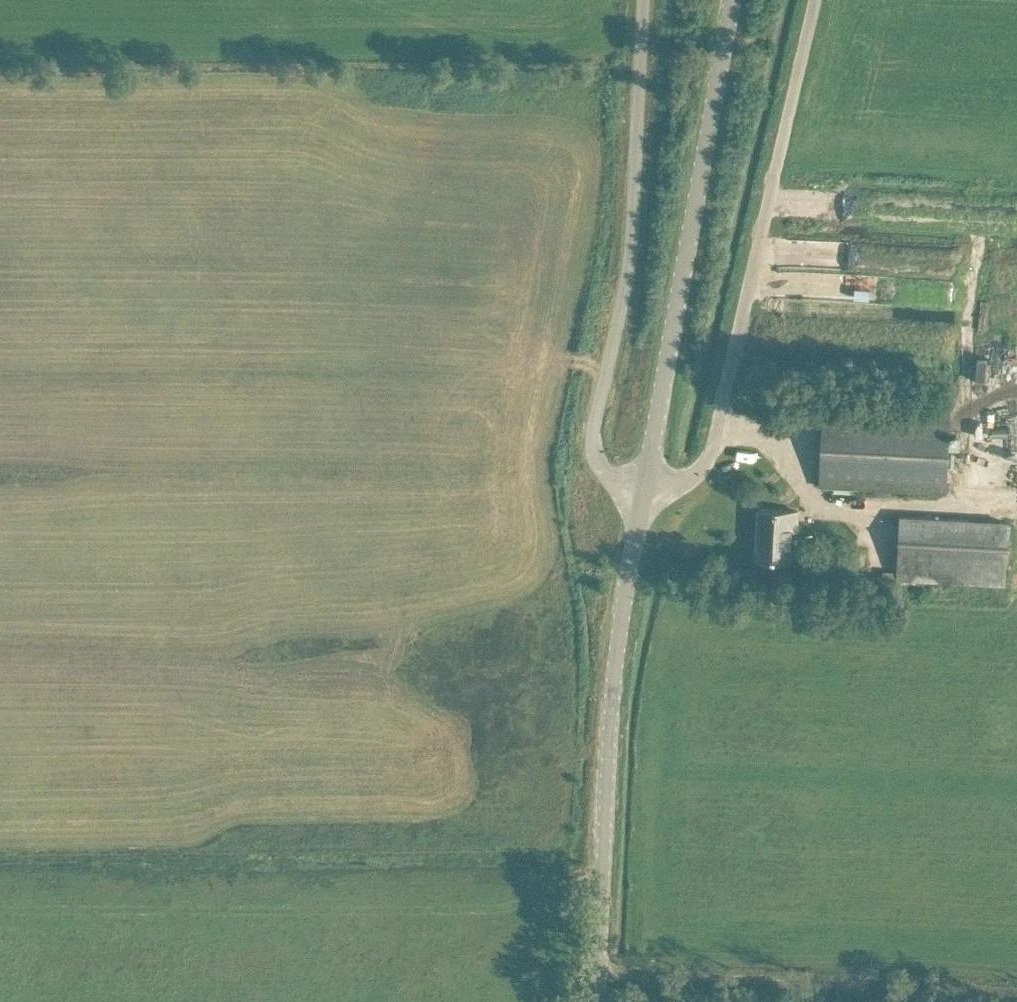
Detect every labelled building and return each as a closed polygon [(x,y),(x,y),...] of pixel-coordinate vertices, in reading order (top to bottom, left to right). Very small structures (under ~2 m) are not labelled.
[(1005,382),(1006,349),(974,348),(973,381),(1005,382)] [(820,485),(840,486),(946,492),(950,410),(844,406),(824,405),(820,485)] [(757,556),(777,557),(787,558),(789,529),(796,529),(797,509),(760,508),(757,556)] [(1005,518),(898,514),(896,576),(1003,579),(1005,518)]
